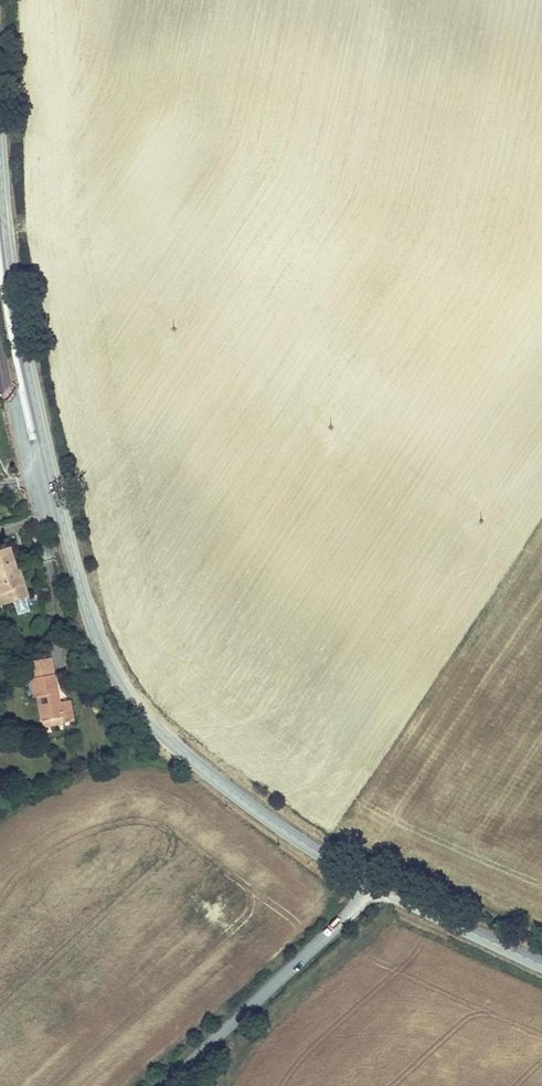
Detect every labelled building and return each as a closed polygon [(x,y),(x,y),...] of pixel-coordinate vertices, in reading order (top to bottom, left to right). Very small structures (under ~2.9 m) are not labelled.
[(4,586),(7,595),(24,590),(17,567),(13,568),(5,542),(0,543),(0,587),(4,586)] [(14,602),(17,615),(30,611),(27,598),(14,602)] [(63,663),(58,647),(48,649),(53,666),(63,663)] [(70,690),(63,663),(53,666),(48,649),(41,651),(48,675),(45,676),(47,687),(51,686),(57,709),(74,704),(77,710),(86,708),(80,688),(70,690)] [(57,709),(59,715),(77,710),(74,704),(57,709)]
